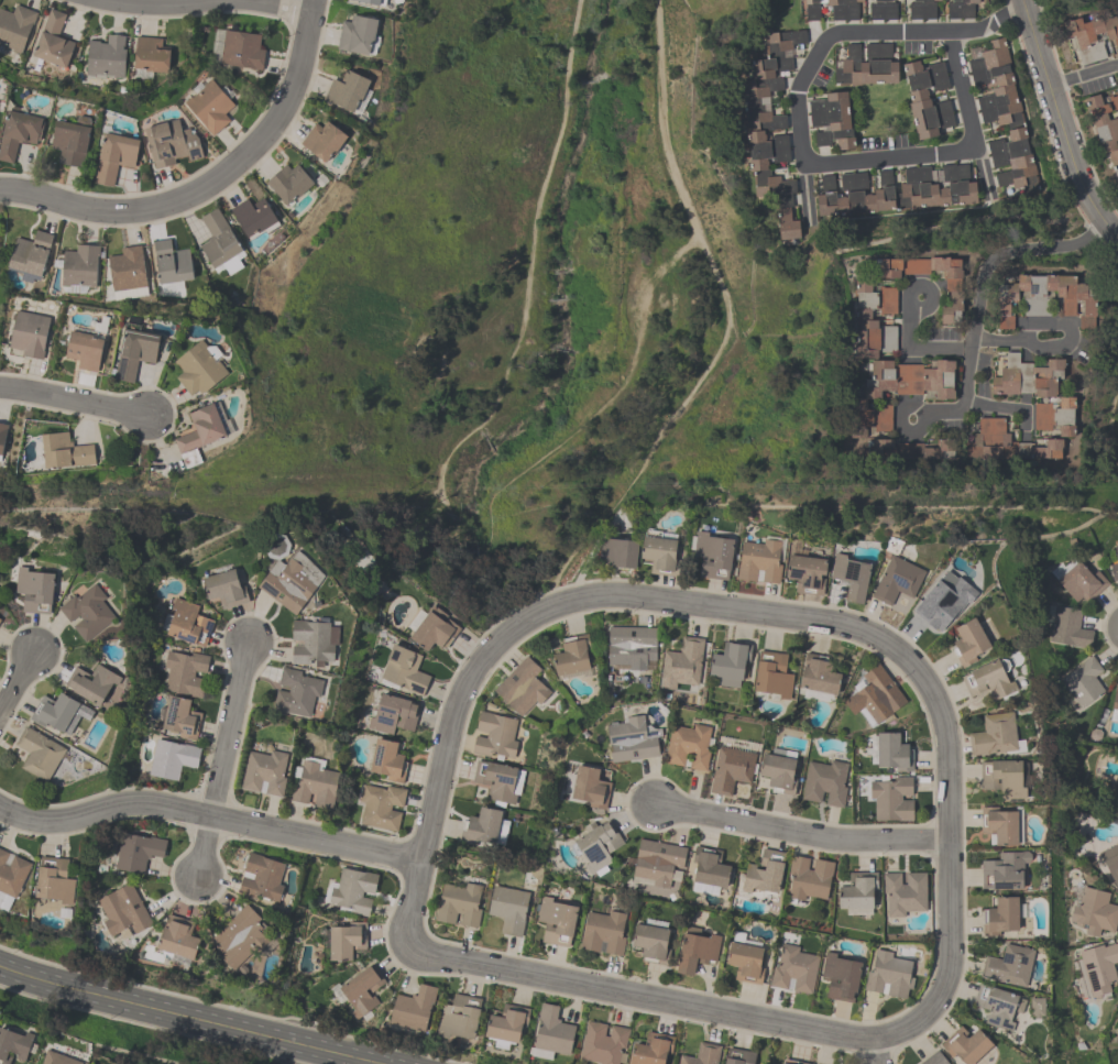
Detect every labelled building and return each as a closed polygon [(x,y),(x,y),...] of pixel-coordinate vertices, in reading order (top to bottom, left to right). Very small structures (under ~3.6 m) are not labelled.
[(804,4),(804,0),(825,0),(825,6),(819,6),(819,20),(805,20),(805,4),(804,4)] [(825,6),(831,6),(831,20),(857,20),(857,1),(863,1),(862,0),(825,0),(825,6)] [(874,2),(869,2),(869,19),(896,19),(896,3),(890,3),(890,0),(874,0),(874,2)] [(913,2),(909,3),(909,19),(934,18),(934,1),(940,1),(940,0),(913,0),(913,2)] [(951,1),(951,0),(978,0),(978,3),(973,3),(973,18),(946,19),(946,1),(951,1)] [(11,50),(0,45),(0,8),(11,13),(15,3),(37,12),(32,24),(31,26),(19,54),(11,51),(11,50)] [(66,14),(57,36),(74,43),(65,68),(32,56),(50,8),(66,14)] [(335,48),(341,20),(349,22),(351,14),(376,20),(372,43),(370,43),(368,56),(335,48)] [(1100,20),(1117,15),(1117,56),(1112,39),(1107,41),(1104,31),(1094,34),(1096,42),(1103,41),(1103,43),(1101,44),(1106,57),(1081,65),(1076,51),(1078,50),(1075,37),(1066,40),(1060,21),(1068,19),(1070,20),(1079,18),(1082,23),(1088,21),(1088,18),(1099,14),(1100,20)] [(262,69),(220,65),(224,30),(260,34),(259,50),(264,51),(262,69)] [(800,239),(779,240),(776,195),(754,197),(752,171),(748,172),(748,160),(749,160),(748,143),(747,143),(746,131),(745,131),(744,122),(746,122),(746,120),(744,120),(742,80),(752,79),(750,61),(766,59),(764,33),(804,31),(805,43),(791,44),(791,50),(788,50),(789,53),(790,53),(791,57),(790,57),(791,70),(779,72),(779,73),(774,73),(774,77),(781,77),(782,90),(768,91),(769,111),(770,111),(770,116),(785,114),(786,129),(763,131),(764,134),(765,134),(765,140),(764,140),(764,141),(770,141),(770,132),(787,131),(789,162),(775,162),(774,157),(766,158),(766,161),(767,161),(767,165),(767,169),(769,169),(769,176),(779,176),(779,180),(793,179),(794,193),(791,194),(791,207),(789,207),(790,221),(798,220),(800,239)] [(86,75),(86,67),(85,67),(85,64),(86,64),(87,54),(86,54),(86,51),(87,51),(88,41),(99,41),(99,43),(107,44),(107,35),(124,35),(123,50),(125,50),(123,78),(111,78),(111,75),(94,75),(94,76),(86,75)] [(133,68),(135,36),(162,39),(161,50),(169,50),(167,73),(144,72),(144,69),(133,68)] [(1039,190),(1023,194),(1022,187),(1015,188),(1013,184),(1004,186),(1002,185),(996,186),(994,174),(1009,169),(1008,165),(991,168),(985,142),(1002,138),(1004,143),(1009,141),(1009,140),(1008,140),(1007,135),(1008,134),(1005,124),(997,125),(996,120),(980,123),(975,98),(990,94),(991,97),(994,96),(991,88),(995,87),(993,76),(988,78),(989,83),(973,87),(966,61),(980,57),(979,53),(990,50),(988,41),(1004,36),(1035,175),(1039,190)] [(897,84),(850,84),(850,73),(841,73),(841,58),(846,58),(845,44),(859,44),(859,62),(865,62),(865,44),(890,44),(891,62),(897,62),(897,84)] [(902,68),(903,67),(902,64),(918,61),(919,65),(921,64),(922,70),(925,69),(924,65),(942,61),(949,87),(932,91),(931,87),(924,88),(925,90),(927,90),(928,95),(927,95),(928,98),(929,98),(930,103),(947,99),(954,125),(936,130),(938,135),(917,140),(908,103),(910,102),(902,68)] [(331,78),(339,81),(344,69),(369,80),(359,102),(358,101),(352,112),(322,99),(331,78)] [(184,102),(190,97),(191,98),(196,94),(191,89),(200,81),(202,85),(210,78),(234,106),(223,114),(229,121),(211,135),(184,102)] [(854,149),(837,150),(837,145),(835,145),(835,141),(836,141),(836,139),(830,140),(830,145),(815,147),(813,132),(821,131),(820,125),(810,128),(807,100),(822,99),(823,101),(825,101),(825,94),(845,90),(850,128),(851,128),(852,138),(853,136),(854,149)] [(1111,97),(1117,95),(1117,109),(1106,112),(1108,120),(1117,117),(1117,140),(1115,141),(1116,149),(1117,148),(1117,188),(1116,188),(1112,178),(1115,178),(1111,166),(1114,166),(1111,158),(1108,160),(1107,154),(1108,153),(1108,152),(1101,154),(1093,125),(1092,125),(1089,120),(1090,120),(1089,117),(1088,117),(1083,98),(1098,94),(1101,105),(1109,102),(1107,97),(1111,96),(1111,97)] [(12,164),(0,161),(0,142),(8,110),(42,119),(41,121),(44,122),(39,140),(36,140),(35,145),(25,142),(25,144),(18,142),(12,164)] [(57,163),(59,150),(50,149),(55,120),(56,121),(56,119),(64,120),(64,122),(76,124),(77,119),(80,116),(89,118),(91,122),(81,168),(57,163)] [(202,157),(188,162),(187,155),(174,158),(175,164),(154,169),(150,152),(147,153),(145,144),(147,144),(143,129),(155,125),(154,125),(178,119),(180,131),(189,129),(190,134),(194,133),(197,138),(202,157)] [(315,123),(320,128),(326,121),(346,136),(330,157),(329,156),(324,164),(311,154),(313,154),(298,143),(315,123)] [(112,187),(94,183),(103,133),(139,141),(133,169),(122,167),(122,166),(117,165),(112,187)] [(285,206),(265,182),(285,165),(289,169),(296,164),(314,184),(296,199),(295,198),(285,206)] [(976,204),(957,205),(957,204),(949,204),(949,206),(938,207),(938,206),(919,207),(919,208),(894,210),(894,209),(876,211),(876,212),(864,213),(864,211),(847,212),(847,215),(818,217),(815,195),(821,195),(819,176),(832,175),(834,190),(835,190),(835,197),(845,197),(845,191),(841,193),(838,173),(865,171),(867,188),(862,189),(863,196),(865,196),(865,195),(869,194),(869,195),(873,195),(873,189),(878,189),(877,171),(889,169),(891,186),(892,186),(892,193),(899,193),(898,184),(903,184),(902,168),(929,166),(931,184),(936,184),(936,189),(941,189),(940,187),(945,187),(945,188),(947,188),(946,182),(942,182),(941,166),(967,164),(968,183),(974,182),(976,204)] [(281,226),(266,234),(264,231),(249,241),(229,209),(246,198),(251,206),(263,198),(281,226)] [(216,274),(199,246),(208,241),(206,239),(210,235),(199,218),(216,208),(244,255),(238,260),(242,266),(228,275),(224,268),(216,274)] [(52,235),(39,282),(32,279),(31,283),(20,279),(22,273),(7,268),(15,238),(32,242),(35,231),(52,235)] [(153,241),(169,239),(172,251),(188,249),(193,279),(182,282),(184,289),(162,293),(161,285),(158,285),(153,241)] [(95,288),(87,288),(87,294),(63,293),(61,286),(63,251),(75,252),(76,244),(99,246),(98,257),(97,257),(95,288)] [(111,293),(107,256),(121,255),(120,249),(141,245),(146,287),(111,293)] [(960,323),(940,323),(940,307),(947,307),(947,292),(944,292),(944,278),(929,278),(929,274),(899,274),(899,278),(879,278),(879,276),(878,276),(878,262),(879,262),(879,259),(929,259),(929,257),(947,257),(947,259),(960,259),(960,323)] [(998,285),(1008,285),(1008,283),(1017,283),(1017,274),(1029,274),(1029,276),(1043,276),(1043,275),(1056,275),(1056,276),(1075,276),(1075,283),(1083,283),(1083,284),(1086,285),(1086,297),(1095,297),(1095,317),(1083,316),(1083,300),(1074,300),(1074,316),(1061,316),(1061,297),(1055,297),(1055,290),(1045,290),(1045,298),(1049,298),(1049,316),(1022,316),(1022,298),(1028,298),(1028,290),(1017,290),(1017,300),(1009,300),(1009,316),(1012,316),(1012,329),(997,329),(997,316),(997,296),(998,296),(998,285)] [(856,358),(856,320),(854,320),(855,309),(856,309),(856,293),(854,293),(855,281),(872,281),(870,292),(878,292),(878,286),(881,286),(881,287),(897,287),(896,314),(883,314),(883,315),(878,315),(879,309),(870,309),(870,320),(877,320),(877,326),(896,326),(896,353),(877,352),(877,358),(856,358)] [(50,317),(42,351),(43,351),(42,360),(9,353),(10,348),(8,348),(15,310),(50,317)] [(113,380),(124,325),(127,323),(140,326),(139,332),(160,336),(154,364),(138,361),(133,383),(113,380)] [(65,358),(70,331),(91,336),(92,334),(103,337),(96,372),(76,369),(78,361),(65,358)] [(174,362),(201,340),(207,348),(208,347),(215,347),(222,355),(215,361),(217,363),(218,361),(228,374),(200,395),(197,391),(190,397),(175,377),(182,372),(174,362)] [(1055,397),(1034,397),(1034,393),(1018,393),(1018,394),(990,394),(990,376),(999,377),(999,368),(1005,368),(1005,352),(1019,353),(1018,363),(1031,363),(1031,368),(1046,368),(1046,359),(1063,359),(1063,368),(1062,368),(1062,371),(1050,371),(1050,379),(1055,379),(1055,397)] [(870,360),(892,360),(892,364),(921,364),(921,369),(929,369),(929,361),(935,361),(935,360),(944,360),(944,361),(954,361),(953,399),(934,399),(934,398),(924,397),(924,391),(921,391),(921,395),(895,394),(895,391),(880,391),(880,398),(866,398),(866,409),(872,409),(872,405),(890,405),(890,434),(873,434),(873,427),(866,427),(866,438),(850,438),(851,403),(856,403),(856,398),(863,398),(863,386),(864,386),(864,379),(866,379),(866,363),(870,363),(870,360)] [(1059,397),(1074,397),(1074,408),(1073,408),(1073,425),(1074,425),(1074,437),(1059,437),(1059,425),(1051,425),(1051,429),(1033,429),(1033,403),(1048,403),(1048,402),(1050,402),(1050,407),(1059,408),(1059,397)] [(226,436),(196,449),(201,463),(185,470),(173,440),(195,430),(188,414),(212,404),(226,436)] [(977,418),(1005,418),(1005,432),(1009,432),(1009,443),(1032,443),(1032,447),(1044,447),(1044,439),(1061,439),(1062,457),(1060,457),(1060,459),(965,459),(965,442),(972,442),(972,434),(977,434),(977,418)] [(3,459),(8,427),(0,426),(0,459),(3,459)] [(45,470),(41,435),(67,431),(69,442),(72,442),(72,447),(92,445),(95,464),(45,470)] [(954,459),(895,458),(895,456),(869,456),(869,439),(898,439),(898,443),(922,443),(922,448),(938,448),(938,440),(944,440),(944,439),(954,439),(954,459)] [(640,559),(643,535),(644,535),(645,529),(660,531),(660,537),(677,538),(675,559),(680,560),(678,578),(649,574),(650,560),(640,559)] [(726,580),(699,577),(701,557),(693,556),(693,550),(689,549),(691,536),(695,536),(695,530),(709,533),(708,537),(733,539),(728,570),(727,570),(726,580)] [(599,564),(602,537),(637,541),(635,569),(599,564)] [(780,541),(777,564),(780,566),(778,583),(755,580),(755,581),(736,580),(741,541),(763,544),(763,539),(780,541)] [(1112,547),(1117,546),(1117,580),(1111,581),(1109,564),(1116,563),(1112,547)] [(829,578),(834,552),(846,556),(846,559),(870,564),(862,604),(844,601),(847,582),(829,578)] [(826,560),(822,596),(793,592),(796,579),(785,578),(788,555),(826,560)] [(890,555),(924,571),(911,597),(897,591),(890,606),(870,596),(890,555)] [(256,588),(276,559),(285,566),(289,558),(303,567),(298,573),(316,586),(295,615),(256,588)] [(1055,580),(1078,560),(1090,575),(1096,570),(1108,584),(1079,607),(1055,580)] [(23,593),(14,593),(17,567),(26,567),(26,571),(53,573),(50,614),(21,612),(23,593)] [(249,601),(222,610),(218,596),(208,600),(201,578),(233,568),(239,586),(243,584),(249,601)] [(977,593),(966,606),(965,605),(951,621),(950,619),(940,632),(935,628),(933,630),(927,624),(929,622),(913,608),(946,570),(956,579),(957,577),(977,593)] [(114,617),(85,641),(72,626),(80,619),(77,615),(68,623),(57,608),(74,595),(76,597),(94,583),(105,597),(101,601),(114,617)] [(165,635),(166,632),(160,629),(165,613),(172,615),(174,610),(169,607),(174,596),(198,605),(195,614),(213,621),(204,647),(195,644),(194,645),(165,635)] [(432,605),(447,616),(446,618),(460,629),(452,639),(451,638),(445,648),(441,646),(439,648),(432,644),(426,651),(408,639),(413,633),(406,627),(419,610),(426,614),(432,605)] [(1089,649),(1048,641),(1054,605),(1081,610),(1078,628),(1093,630),(1089,649)] [(990,646),(974,656),(976,660),(962,668),(951,649),(955,647),(952,641),(960,637),(954,628),(974,617),(990,646)] [(333,662),(324,661),(324,668),(315,668),(315,661),(309,661),(309,665),(292,663),(292,646),(303,646),(303,641),(292,640),(292,621),(307,621),(307,623),(329,623),(329,627),(339,627),(338,646),(333,645),(333,662)] [(645,670),(628,670),(628,665),(607,665),(607,627),(656,627),(655,660),(646,660),(645,670)] [(590,670),(556,678),(551,655),(562,651),(560,644),(561,644),(560,638),(585,633),(590,650),(585,651),(590,670)] [(698,685),(676,682),(675,690),(658,688),(662,650),(679,652),(681,636),(703,638),(698,685)] [(711,648),(722,650),(723,641),(752,645),(749,662),(744,661),(743,667),(747,667),(746,679),(742,679),(742,680),(739,680),(738,688),(715,684),(716,677),(708,676),(711,648)] [(421,657),(415,671),(429,677),(420,696),(379,678),(386,660),(385,659),(393,644),(421,657)] [(200,699),(164,691),(168,668),(163,667),(166,650),(177,652),(177,649),(185,651),(184,655),(189,656),(190,651),(209,656),(206,673),(195,671),(194,677),(205,679),(200,699)] [(783,673),(792,674),(790,700),(778,699),(778,694),(753,691),(756,660),(757,660),(758,650),(786,654),(783,673)] [(797,687),(805,652),(826,657),(825,661),(831,662),(830,671),(840,673),(834,695),(797,687)] [(1094,678),(1104,691),(1081,709),(1059,681),(1082,663),(1081,662),(1090,655),(1103,670),(1094,678)] [(492,690),(526,656),(540,670),(534,677),(550,692),(538,704),(535,701),(519,716),(492,690)] [(960,677),(969,672),(968,671),(996,658),(998,661),(1001,659),(1006,660),(1009,666),(1007,671),(1004,672),(1008,683),(1012,681),(1017,690),(991,702),(987,693),(989,692),(985,683),(984,684),(986,689),(969,696),(960,677)] [(99,706),(70,691),(72,689),(64,684),(74,666),(89,674),(96,663),(121,678),(117,685),(112,683),(99,706)] [(906,702),(876,725),(863,707),(852,715),(842,702),(866,684),(861,676),(877,663),(906,702)] [(282,668),(300,672),(300,676),(329,682),(320,719),(310,716),(309,719),(272,709),(276,690),(287,693),(288,689),(277,687),(282,668)] [(1116,680),(1117,681),(1117,719),(1117,722),(1109,721),(1111,709),(1110,709),(1116,680)] [(29,719),(42,695),(54,702),(59,692),(94,711),(88,721),(79,715),(68,735),(63,733),(63,734),(45,724),(43,727),(29,719)] [(419,705),(413,732),(394,727),(392,735),(366,727),(370,717),(373,719),(381,693),(410,702),(409,703),(419,705)] [(189,701),(187,711),(201,714),(195,741),(178,736),(179,733),(161,728),(168,695),(189,701)] [(517,720),(513,741),(516,742),(513,758),(503,756),(502,760),(495,759),(495,755),(490,754),(490,757),(471,754),(474,736),(485,738),(486,733),(475,731),(479,712),(517,720)] [(1012,712),(1016,750),(969,755),(967,734),(984,732),(982,715),(1012,712)] [(611,763),(605,725),(610,725),(611,723),(615,722),(617,724),(626,722),(626,717),(643,715),(644,726),(649,725),(655,730),(659,728),(660,737),(656,737),(658,756),(611,763)] [(664,763),(670,725),(692,728),(693,724),(711,727),(706,749),(710,750),(705,771),(688,768),(690,756),(684,755),(683,766),(664,763)] [(45,782),(20,768),(29,754),(13,745),(25,726),(65,749),(45,782)] [(898,744),(907,744),(907,749),(912,749),(912,771),(896,771),(896,767),(876,767),(876,733),(898,733),(898,744)] [(200,748),(196,769),(180,766),(177,781),(147,775),(155,739),(183,745),(184,744),(200,748)] [(397,744),(395,754),(403,756),(402,763),(406,763),(402,783),(385,780),(386,776),(369,771),(375,739),(397,744)] [(717,746),(755,754),(749,783),(734,780),(731,796),(709,791),(717,746)] [(796,753),(793,760),(796,760),(791,778),(796,779),(794,788),(790,788),(789,790),(781,789),(780,793),(771,791),(772,787),(767,786),(768,777),(757,776),(761,753),(771,755),(772,748),(796,753)] [(282,798),(264,794),(266,782),(262,781),(259,793),(240,789),(248,750),(268,755),(270,750),(287,754),(282,778),(285,778),(283,791),(284,791),(282,798)] [(291,801),(294,782),(298,783),(299,778),(292,777),(295,766),(302,768),(304,756),(325,760),(322,769),(339,772),(330,811),(313,807),(313,804),(307,803),(307,804),(291,801)] [(800,799),(807,761),(829,765),(830,760),(846,764),(842,787),(845,788),(842,808),(824,804),(826,792),(822,791),(820,803),(800,799)] [(979,789),(979,761),(990,761),(990,760),(1021,760),(1021,788),(1024,788),(1024,799),(999,799),(999,789),(979,789)] [(514,804),(486,799),(489,786),(472,782),(476,761),(486,764),(486,761),(517,768),(517,767),(524,769),(519,796),(516,794),(514,804)] [(604,810),(588,807),(589,802),(571,798),(578,765),(599,769),(596,780),(610,782),(604,810)] [(912,820),(874,820),(874,798),(869,798),(869,781),(879,781),(879,776),(887,776),(887,781),(892,781),(892,777),(911,777),(911,796),(900,796),(900,800),(912,800),(912,820)] [(396,833),(359,824),(364,802),(358,801),(362,783),(385,789),(386,786),(406,790),(402,808),(391,805),(390,810),(401,813),(396,833)] [(459,842),(461,831),(464,831),(465,829),(461,827),(463,821),(467,822),(468,816),(476,818),(479,808),(501,812),(494,845),(476,842),(475,846),(459,842)] [(980,834),(980,808),(997,808),(997,811),(1016,811),(1017,845),(995,845),(995,834),(980,834)] [(623,844),(607,854),(612,862),(605,866),(607,870),(598,877),(594,873),(590,876),(583,866),(588,864),(581,854),(577,856),(570,846),(574,843),(573,841),(599,824),(600,825),(609,820),(623,844)] [(165,841),(162,857),(150,855),(149,859),(145,858),(143,874),(114,868),(121,833),(165,841)] [(687,847),(682,868),(672,866),(671,869),(681,871),(680,881),(670,880),(668,889),(631,882),(639,838),(687,847)] [(721,851),(719,865),(730,866),(725,889),(719,888),(716,896),(691,890),(695,862),(691,862),(694,845),(721,851)] [(1111,848),(1117,845),(1117,884),(1115,886),(1098,853),(1110,847),(1111,848)] [(778,893),(749,888),(749,893),(741,891),(745,864),(759,866),(761,848),(783,852),(781,863),(782,863),(778,893)] [(8,911),(0,907),(0,904),(4,893),(0,891),(0,849),(9,853),(3,864),(9,866),(13,855),(31,864),(15,899),(13,898),(8,911)] [(980,888),(980,860),(997,860),(997,852),(1027,852),(1030,854),(1030,860),(1027,863),(1022,863),(1022,889),(990,889),(990,888),(980,888)] [(237,895),(244,871),(243,871),(243,868),(241,868),(245,855),(248,856),(249,853),(263,857),(263,858),(268,859),(268,857),(274,859),(274,862),(285,865),(278,885),(283,887),(278,902),(255,896),(254,899),(237,895)] [(833,862),(831,877),(830,877),(825,900),(803,896),(803,900),(787,898),(791,875),(787,875),(790,855),(808,858),(807,869),(812,870),(814,858),(833,862)] [(37,867),(39,867),(40,857),(67,859),(66,879),(75,879),(73,906),(61,904),(61,900),(35,898),(37,867)] [(368,918),(327,908),(328,902),(322,901),(326,888),(330,881),(337,884),(340,867),(377,875),(373,895),(362,891),(361,898),(372,900),(368,918)] [(876,871),(876,889),(872,889),(872,898),(876,898),(876,903),(872,903),(872,908),(870,908),(870,914),(845,914),(845,909),(837,909),(837,881),(848,881),(848,873),(876,871)] [(924,873),(924,911),(905,911),(905,917),(886,917),(886,893),(883,893),(883,873),(900,873),(900,885),(905,885),(905,873),(924,873)] [(134,933),(130,925),(125,928),(130,935),(122,940),(118,932),(109,936),(109,935),(106,936),(102,930),(106,928),(102,922),(106,920),(96,900),(130,882),(152,924),(134,933)] [(434,921),(441,884),(463,888),(464,882),(481,887),(476,909),(481,910),(476,929),(459,925),(461,914),(456,913),(453,925),(434,921)] [(486,914),(493,886),(529,893),(520,939),(500,934),(503,918),(486,914)] [(1106,903),(1117,906),(1117,912),(1114,932),(1099,929),(1097,937),(1084,934),(1086,925),(1083,924),(1079,926),(1075,925),(1074,922),(1068,921),(1072,906),(1077,907),(1083,887),(1109,892),(1106,903)] [(536,921),(540,896),(551,898),(551,902),(577,907),(571,937),(570,936),(569,939),(568,947),(540,942),(544,922),(536,921)] [(982,910),(986,910),(986,909),(989,909),(989,896),(1017,896),(1017,903),(1024,903),(1024,917),(1017,917),(1017,931),(998,931),(998,935),(982,935),(982,923),(982,910)] [(265,926),(261,930),(271,941),(257,954),(254,951),(232,972),(212,951),(219,945),(211,937),(246,904),(262,921),(261,922),(265,926)] [(621,956),(578,948),(581,934),(582,934),(587,911),(607,915),(609,910),(625,913),(621,937),(625,937),(621,956)] [(193,961),(155,950),(167,913),(194,922),(189,936),(199,940),(193,961)] [(365,922),(365,950),(352,948),(351,961),(328,961),(329,926),(340,926),(341,921),(365,922)] [(642,948),(631,946),(635,923),(668,930),(665,948),(669,950),(667,958),(664,958),(664,961),(657,959),(656,964),(640,961),(642,957),(640,956),(642,948)] [(715,962),(708,959),(706,965),(698,963),(698,958),(695,957),(692,976),(676,973),(683,933),(684,933),(686,926),(699,929),(698,936),(709,937),(710,934),(721,936),(715,962)] [(763,948),(760,957),(764,958),(761,965),(759,964),(758,967),(764,968),(759,985),(733,979),(736,966),(725,964),(730,942),(731,942),(734,931),(745,933),(742,944),(763,948)] [(1026,987),(979,977),(984,955),(1000,959),(1004,943),(1034,951),(1026,987)] [(1116,943),(1117,952),(1117,962),(1111,964),(1117,981),(1108,984),(1110,991),(1100,995),(1099,998),(1095,999),(1092,997),(1089,997),(1077,951),(1101,945),(1103,946),(1116,943)] [(768,986),(769,979),(770,979),(772,966),(776,967),(780,944),(798,947),(797,952),(818,956),(811,994),(768,986)] [(906,998),(886,995),(887,984),(883,983),(880,994),(863,990),(866,972),(870,973),(875,948),(891,952),(890,957),(911,962),(908,977),(913,978),(911,989),(907,989),(906,998)] [(862,963),(855,994),(854,994),(853,1002),(824,997),(829,978),(820,977),(825,951),(835,953),(834,957),(862,963)] [(385,983),(371,992),(369,989),(365,991),(370,998),(373,996),(379,1003),(355,1020),(350,1012),(353,1010),(338,988),(372,964),(385,983)] [(387,1025),(395,994),(409,998),(410,995),(416,996),(418,984),(436,988),(431,1006),(430,1006),(424,1034),(387,1025)] [(984,1023),(987,1010),(972,1005),(978,985),(988,988),(988,986),(1018,996),(1017,997),(1026,1000),(1021,1014),(1012,1012),(1009,1022),(1013,1023),(1010,1032),(984,1023)] [(480,999),(470,1050),(447,1043),(448,1035),(436,1033),(441,1005),(450,1006),(452,994),(480,999)] [(1028,1016),(1028,998),(1041,998),(1041,1016),(1028,1016)] [(559,1022),(574,1025),(569,1055),(552,1052),(550,1060),(531,1056),(539,1019),(538,1018),(540,1002),(558,1007),(556,1019),(560,1020),(559,1022)] [(489,1017),(500,1019),(502,1005),(529,1010),(526,1027),(522,1025),(517,1044),(514,1043),(514,1045),(508,1044),(507,1051),(493,1047),(494,1041),(486,1040),(486,1038),(484,1038),(489,1017)] [(617,1062),(617,1063),(599,1063),(600,1063),(579,1058),(587,1021),(606,1025),(604,1036),(607,1036),(610,1025),(628,1030),(625,1049),(621,1049),(620,1053),(626,1054),(624,1063),(617,1062)] [(991,1045),(972,1063),(963,1063),(953,1053),(950,1056),(939,1045),(960,1027),(966,1033),(963,1036),(966,1039),(976,1029),(991,1045)] [(12,1057),(9,1063),(0,1063),(0,1029),(23,1038),(25,1032),(34,1035),(24,1062),(14,1058),(15,1055),(8,1053),(7,1055),(12,1057)] [(665,1053),(663,1063),(629,1063),(633,1043),(644,1045),(646,1031),(673,1036),(670,1054),(665,1053)] [(720,1045),(716,1063),(677,1063),(679,1055),(695,1057),(698,1042),(720,1045)] [(755,1053),(753,1063),(724,1063),(727,1047),(755,1053)] [(81,1063),(40,1063),(46,1050),(81,1063)] [(936,1050),(949,1063),(918,1063),(936,1050)]
